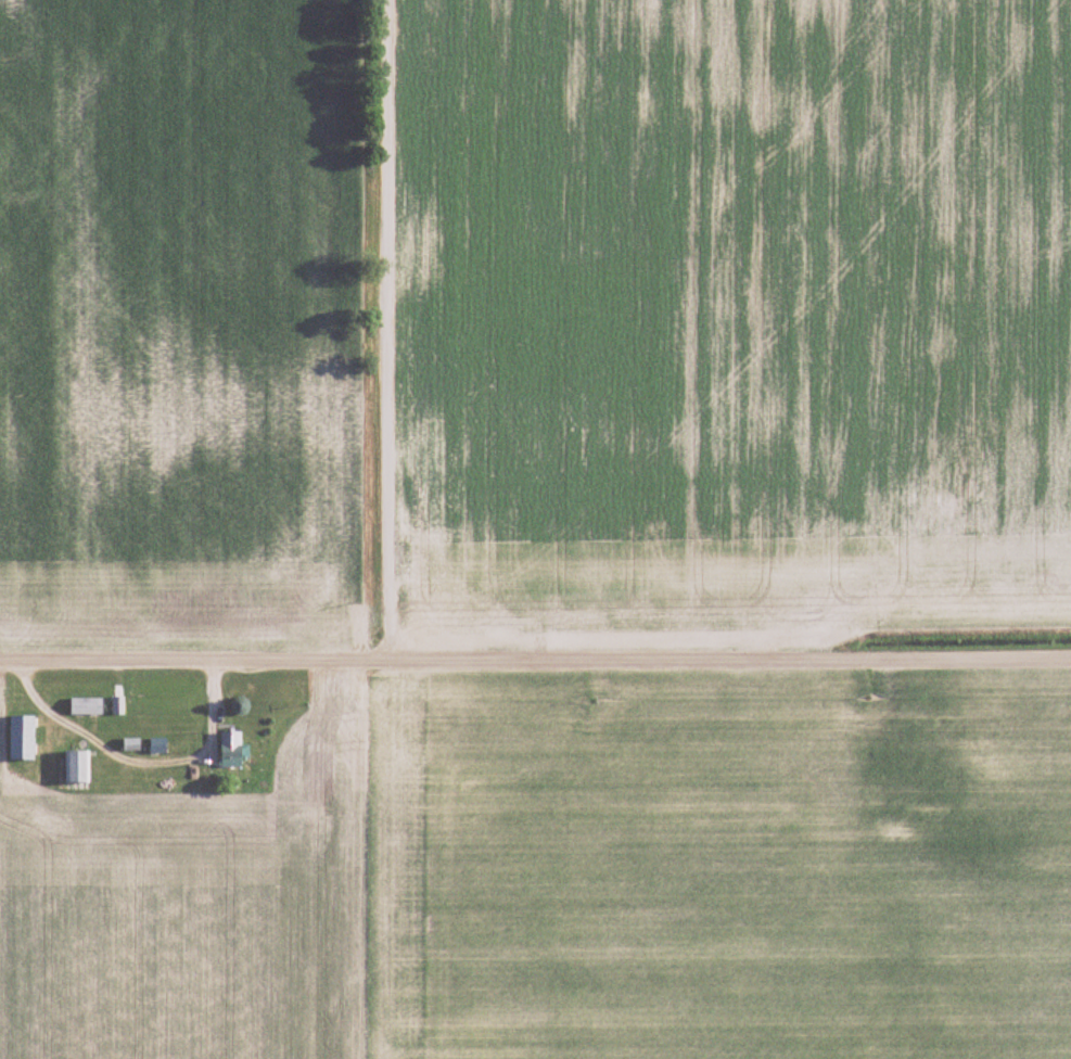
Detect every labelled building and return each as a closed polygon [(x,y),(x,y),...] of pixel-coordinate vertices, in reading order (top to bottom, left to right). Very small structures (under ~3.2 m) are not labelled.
[(103,717),(103,699),(70,699),(70,717),(103,717)] [(10,718),(10,761),(35,761),(35,718),(10,718)] [(241,769),(241,732),(221,732),(221,769),(241,769)] [(166,740),(150,740),(150,754),(166,754),(166,740)] [(89,784),(89,751),(66,751),(66,784),(89,784)]
